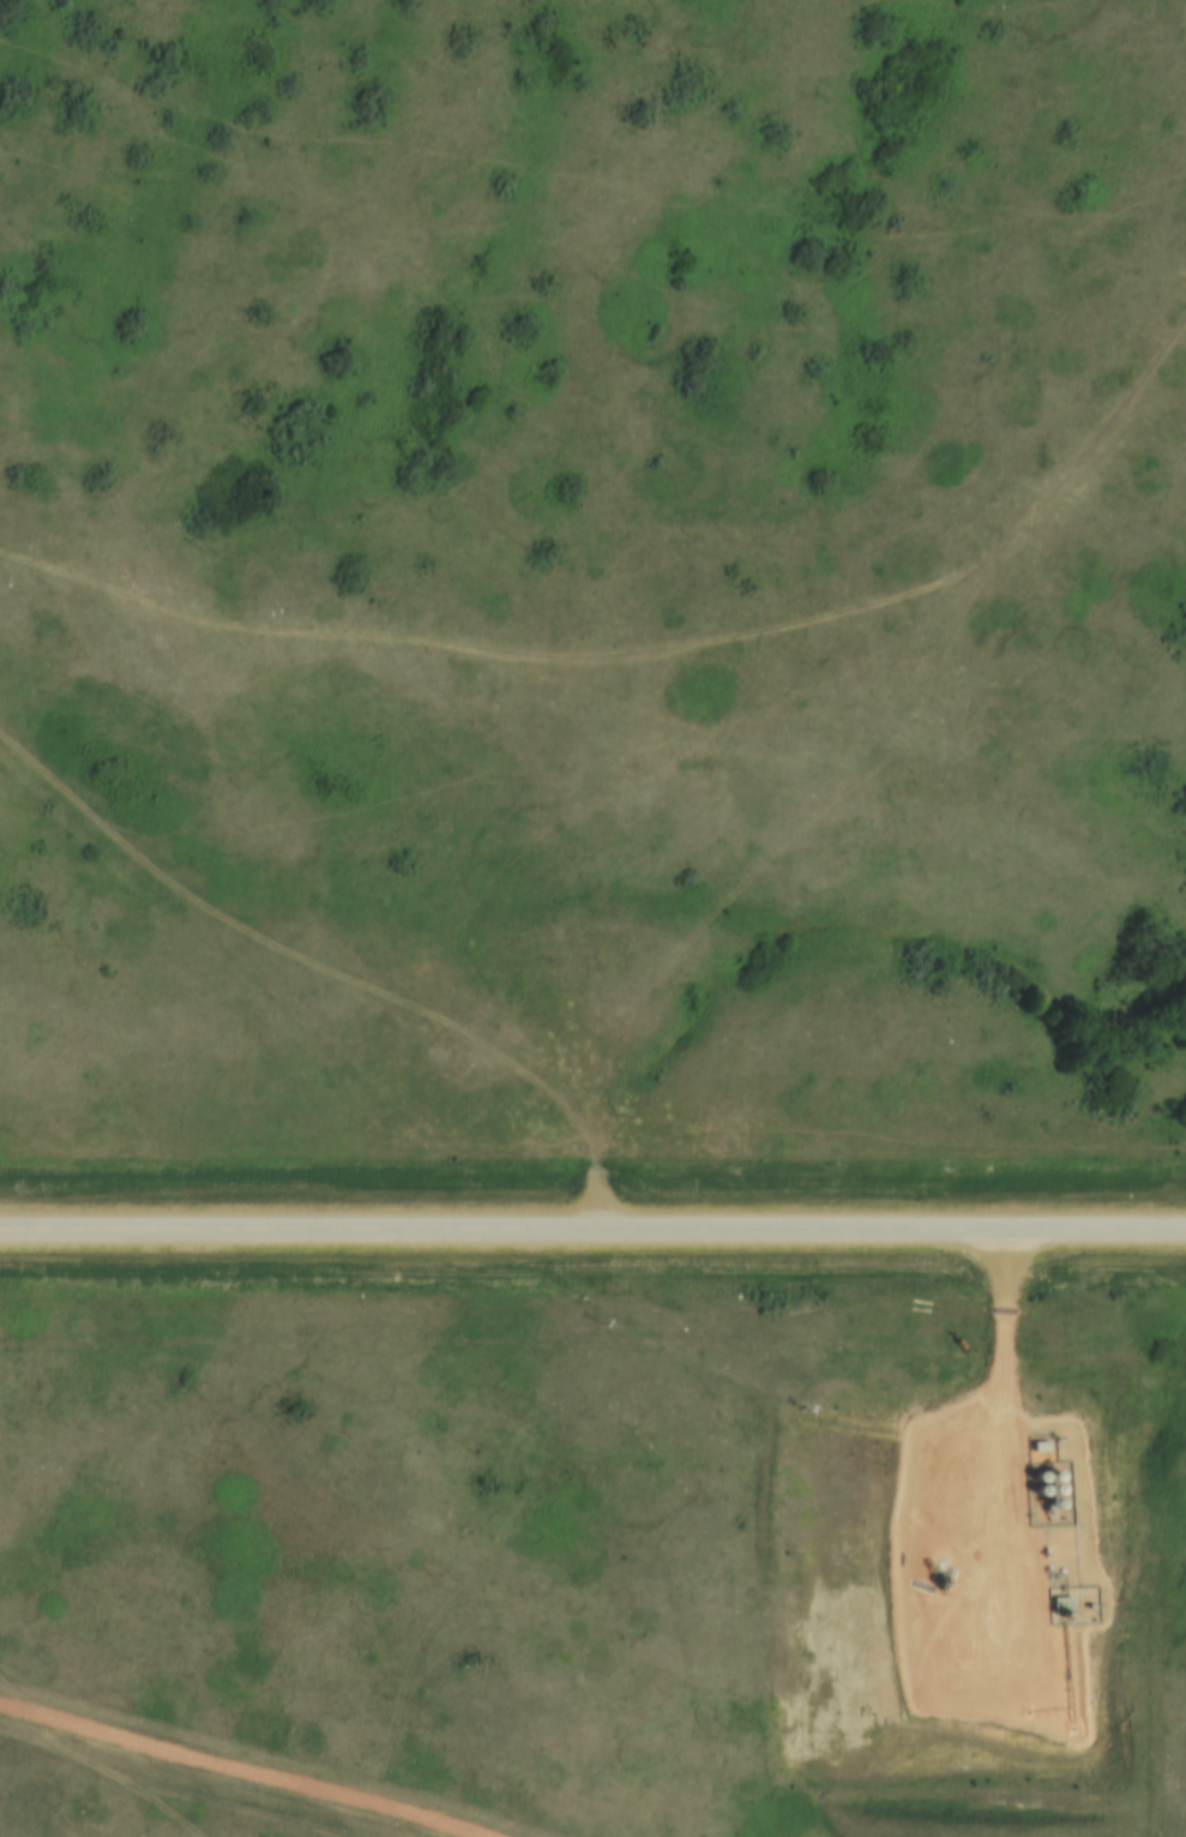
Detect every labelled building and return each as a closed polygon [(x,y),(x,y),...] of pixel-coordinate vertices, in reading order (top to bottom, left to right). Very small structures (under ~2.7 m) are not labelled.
[(1050,1478),(1049,1479),(1047,1479),(1046,1479),(1043,1478),(1042,1477),(1042,1475),(1042,1473),(1042,1471),(1043,1470),(1044,1469),(1047,1469),(1048,1469),(1050,1469),(1052,1471),(1053,1472),(1053,1475),(1053,1476),(1052,1477),(1050,1478)] [(1035,1479),(1033,1481),(1031,1481),(1029,1481),(1028,1479),(1027,1478),(1027,1476),(1027,1475),(1027,1472),(1028,1471),(1029,1470),(1031,1470),(1033,1470),(1035,1470),(1036,1472),(1037,1473),(1037,1476),(1037,1477),(1036,1478),(1035,1479)] [(1050,1493),(1049,1494),(1048,1494),(1046,1493),(1044,1491),(1043,1490),(1042,1489),(1042,1487),(1043,1485),(1044,1484),(1046,1483),(1047,1482),(1049,1482),(1050,1483),(1053,1484),(1053,1485),(1054,1488),(1053,1490),(1053,1491),(1050,1493)] [(1036,1494),(1034,1495),(1033,1495),(1030,1495),(1029,1494),(1028,1493),(1028,1490),(1028,1489),(1028,1487),(1029,1485),(1030,1484),(1033,1484),(1034,1484),(1036,1484),(1037,1487),(1038,1488),(1038,1490),(1038,1491),(1037,1493),(1036,1494)] [(1052,1507),(1050,1507),(1048,1507),(1047,1507),(1046,1506),(1044,1505),(1043,1503),(1043,1501),(1044,1500),(1044,1497),(1047,1496),(1048,1496),(1050,1496),(1052,1497),(1053,1499),(1054,1500),(1054,1502),(1054,1503),(1053,1506),(1052,1507)]
